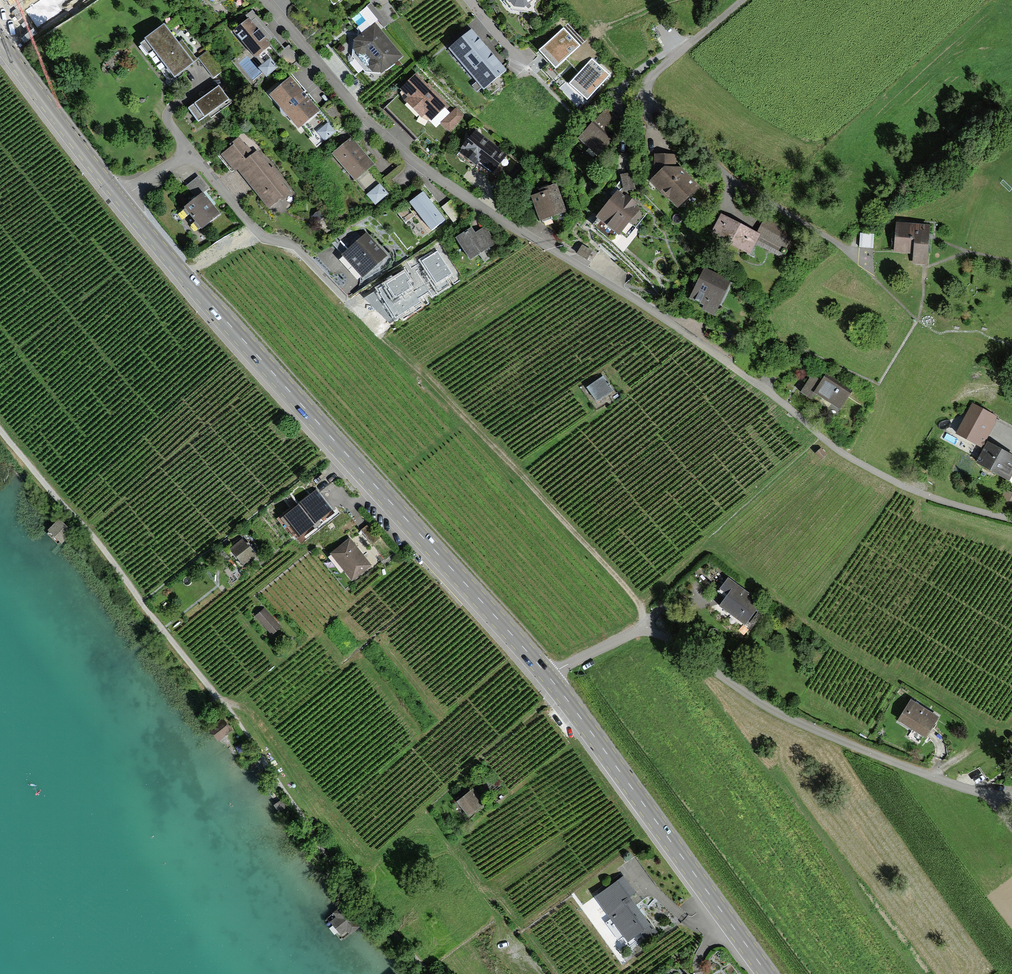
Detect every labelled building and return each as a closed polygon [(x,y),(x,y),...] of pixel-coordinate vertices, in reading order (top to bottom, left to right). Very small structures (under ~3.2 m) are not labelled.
[(245,20),(232,31),(257,62),(272,49),(287,67),(296,59),(276,34),(272,37),(249,11),(242,17),(245,20)] [(160,27),(140,43),(168,80),(189,64),(160,27)] [(564,28),(539,51),(555,68),(580,45),(564,28)] [(375,75),(397,56),(374,29),(353,45),(352,60),(364,75),(375,75)] [(471,30),(449,48),(480,86),(501,68),(471,30)] [(610,75),(592,59),(569,85),(587,101),(610,75)] [(277,69),(270,60),(259,70),(266,78),(277,69)] [(287,78),(269,93),(297,126),(299,124),(315,111),(287,78)] [(407,104),(402,109),(418,125),(427,116),(432,122),(442,113),(412,82),(398,95),(407,104)] [(186,109),(197,123),(226,100),(216,86),(186,109)] [(315,111),(299,124),(316,144),(346,118),(329,99),(315,111)] [(604,110),(577,140),(595,157),(611,140),(602,132),(614,120),(604,110)] [(436,126),(445,134),(459,118),(451,111),(436,126)] [(505,156),(475,132),(459,151),(489,175),(505,156)] [(231,148),(221,155),(234,171),(238,168),(267,206),(286,192),(256,152),(251,156),(238,138),(229,145),(231,148)] [(349,138),(331,153),(355,181),(359,177),(371,190),(366,195),(374,205),(386,195),(376,183),(380,179),(370,168),(373,165),(349,138)] [(650,182),(673,207),(694,186),(673,165),(673,156),(651,156),(650,182)] [(198,177),(186,187),(194,197),(182,206),(201,230),(218,216),(210,206),(213,203),(203,191),(207,188),(198,177)] [(530,199),(540,225),(566,216),(555,184),(537,191),(539,196),(530,199)] [(423,193),(410,203),(431,231),(444,221),(423,193)] [(643,215),(616,193),(593,222),(614,239),(620,232),(625,236),(643,215)] [(449,201),(442,207),(452,219),(460,213),(449,201)] [(317,211),(311,216),(315,221),(321,216),(317,211)] [(720,217),(710,238),(745,255),(756,235),(720,217)] [(787,252),(795,234),(769,222),(761,241),(787,252)] [(895,226),(893,252),(911,253),(910,260),(925,261),(928,228),(895,226)] [(342,238),(334,245),(343,255),(337,260),(356,280),(384,253),(363,231),(349,245),(342,238)] [(468,231),(456,241),(470,259),(491,242),(483,231),(474,238),(468,231)] [(875,249),(876,235),(862,235),(861,248),(875,249)] [(592,248),(582,243),(576,253),(586,259),(592,248)] [(700,272),(688,302),(714,313),(727,284),(700,272)] [(815,397),(836,410),(849,389),(826,375),(820,385),(811,379),(801,396),(812,402),(815,397)] [(601,380),(586,389),(595,402),(609,393),(601,380)] [(973,406),(958,435),(981,447),(996,418),(973,406)] [(990,448),(979,470),(1004,482),(1011,465),(1011,458),(990,448)] [(315,489),(285,513),(301,533),(331,509),(315,489)] [(73,533),(59,520),(48,533),(62,546),(73,533)] [(243,538),(229,550),(243,565),(256,553),(243,538)] [(351,538),(331,555),(352,582),(373,565),(351,538)] [(727,599),(720,609),(744,626),(760,604),(726,579),(717,592),(727,599)] [(280,626),(263,609),(255,616),(271,634),(280,626)] [(909,707),(898,725),(924,740),(935,722),(909,707)] [(470,792),(454,803),(467,820),(482,809),(470,792)] [(636,892),(624,875),(593,898),(609,919),(605,922),(618,941),(623,938),(629,946),(641,937),(645,942),(659,932),(646,915),(644,916),(629,897),(636,892)] [(345,911),(330,922),(341,937),(356,925),(345,911)]
